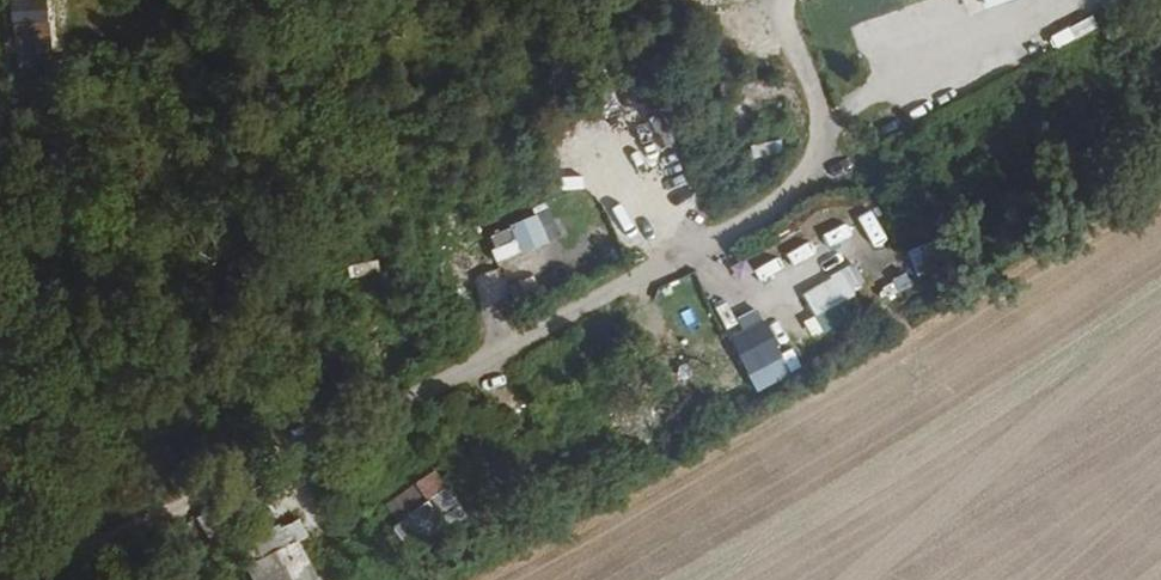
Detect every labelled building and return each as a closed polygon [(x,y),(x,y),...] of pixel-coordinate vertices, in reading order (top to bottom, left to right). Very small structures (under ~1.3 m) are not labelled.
[(14,71),(52,70),(50,0),(12,0),(14,71)] [(984,9),(1007,0),(981,0),(984,9)] [(1074,39),(1098,28),(1092,15),(1068,26),(1074,39)] [(857,217),(869,242),(882,236),(870,211),(857,217)] [(509,227),(520,252),(546,240),(535,215),(509,227)] [(907,247),(915,276),(947,268),(939,238),(907,247)] [(351,277),(380,271),(377,258),(348,264),(351,277)] [(853,318),(844,298),(865,289),(855,266),(801,289),(820,333),(853,318)] [(753,391),(789,377),(762,309),(726,324),(753,391)] [(345,333),(354,327),(349,319),(341,323),(345,333)] [(517,423),(500,395),(471,410),(489,439),(517,423)] [(436,468),(380,503),(413,554),(468,519),(436,468)] [(295,543),(249,566),(255,579),(313,579),(295,543)]
